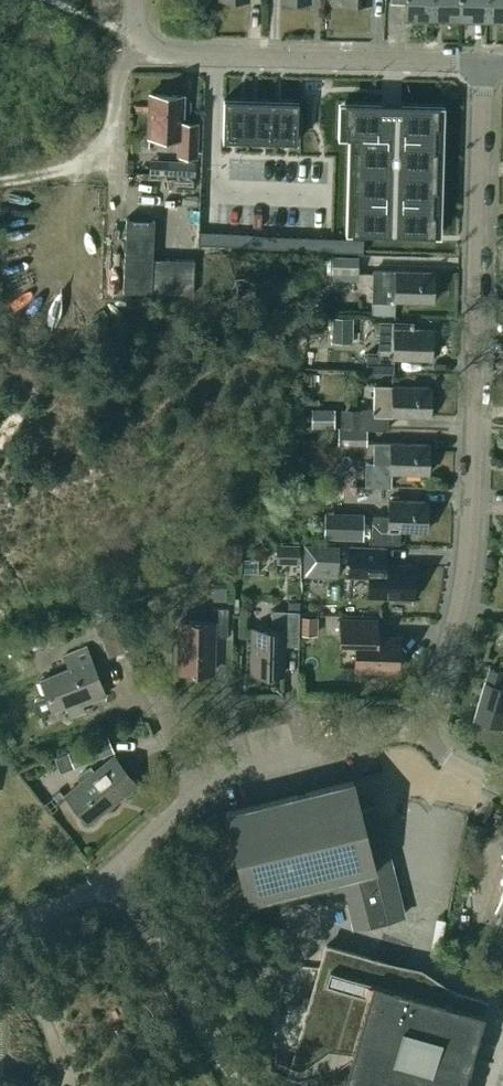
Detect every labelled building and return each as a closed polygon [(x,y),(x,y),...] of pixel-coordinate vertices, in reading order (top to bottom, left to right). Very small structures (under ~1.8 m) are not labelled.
[(404,17),(432,17),(432,0),(404,0),(404,17)] [(460,0),(432,0),(432,17),(459,18),(460,0)] [(487,0),(460,0),(459,18),(487,19),(487,0)] [(487,19),(502,19),(502,0),(487,0),(487,19)] [(182,95),(150,93),(148,137),(178,138),(177,155),(195,156),(197,123),(181,122),(182,95)] [(223,100),(222,140),(247,141),(248,101),(223,100)] [(248,101),(247,141),(270,141),(271,102),(248,101)] [(271,102),(270,141),(295,142),(296,102),(271,102)] [(344,104),(343,125),(346,125),(346,138),(356,138),(356,149),(353,148),(352,189),(355,189),(354,212),(351,212),(351,233),(434,235),(434,215),(432,214),(432,191),(435,191),(436,151),(433,151),(434,127),(437,127),(437,106),(344,104)] [(177,162),(176,175),(194,176),(195,163),(177,162)] [(126,218),(123,291),(193,294),(194,260),(153,258),(154,219),(126,218)] [(199,232),(199,246),(208,246),(208,233),(199,232)] [(208,233),(208,246),(216,247),(217,233),(208,233)] [(217,233),(216,247),(225,247),(225,233),(217,233)] [(225,233),(225,247),(233,247),(234,234),(225,233)] [(234,234),(233,247),(242,248),(243,234),(234,234)] [(243,234),(242,248),(251,248),(251,234),(243,234)] [(251,234),(251,248),(259,248),(260,235),(251,234)] [(260,235),(259,248),(268,249),(268,235),(260,235)] [(268,235),(268,249),(276,249),(277,235),(268,235)] [(277,235),(276,249),(285,249),(286,236),(277,235)] [(286,236),(285,249),(294,250),(294,236),(286,236)] [(294,236),(294,250),(302,250),(303,237),(294,236)] [(303,237),(302,250),(311,250),(311,237),(303,237)] [(311,237),(311,250),(319,251),(320,237),(311,237)] [(320,237),(319,251),(328,251),(329,238),(320,237)] [(329,238),(328,251),(337,251),(337,238),(329,238)] [(337,238),(337,251),(345,252),(346,238),(337,238)] [(346,238),(345,252),(354,252),(354,239),(346,238)] [(354,239),(354,252),(363,253),(363,239),(354,239)] [(359,258),(332,257),(331,280),(358,280),(359,258)] [(395,301),(433,302),(434,272),(374,271),(372,314),(394,315),(395,301)] [(332,320),(332,334),(352,334),(352,320),(332,320)] [(393,359),(431,359),(432,330),(404,329),(404,322),(380,322),(379,353),(368,353),(367,372),(393,372),(393,359)] [(366,429),(388,430),(388,416),(430,417),(430,387),(375,386),(375,409),(363,409),(363,411),(342,410),(341,428),(366,429)] [(335,409),(312,408),(312,427),(334,428),(335,409)] [(341,428),(339,428),(338,444),(366,445),(366,429),(341,428)] [(429,444),(374,443),(373,463),(366,463),(365,486),(391,487),(391,473),(428,474),(429,444)] [(389,516),(373,516),(372,543),(400,544),(400,530),(426,531),(427,501),(389,500),(389,516)] [(326,528),(326,536),(360,537),(361,515),(344,515),(344,528),(326,528)] [(306,543),(305,575),(337,576),(338,544),(306,543)] [(300,545),(278,544),(277,560),(299,560),(300,545)] [(368,596),(413,597),(414,567),(382,566),(382,548),(349,547),(349,576),(369,576),(368,596)] [(288,596),(287,610),(272,610),(271,629),(253,628),(252,673),(282,674),(283,645),(298,646),(300,597),(288,596)] [(101,608),(93,611),(98,624),(106,621),(101,608)] [(180,621),(178,671),(212,672),(214,636),(227,636),(228,608),(213,608),(213,623),(180,621)] [(318,617),(300,616),(300,635),(317,635),(318,617)] [(398,638),(376,637),(377,621),(340,620),(340,637),(355,637),(354,669),(398,669),(398,638)] [(86,647),(65,655),(70,668),(40,680),(46,695),(36,699),(34,702),(38,713),(42,715),(66,705),(70,717),(84,712),(82,704),(105,695),(86,647)] [(474,718),(502,726),(502,724),(502,673),(489,669),(485,683),(484,682),(474,718)] [(106,737),(68,753),(73,767),(112,751),(106,737)] [(81,782),(66,794),(88,822),(135,784),(113,757),(91,775),(86,769),(77,777),(81,782)] [(345,895),(353,928),(403,915),(379,820),(376,806),(360,810),(352,780),(225,812),(247,901),(277,894),(281,911),(345,895)] [(271,1059),(271,1070),(326,1085),(464,1085),(488,1002),(456,993),(381,962),(327,946),(293,1065),(271,1059)]
